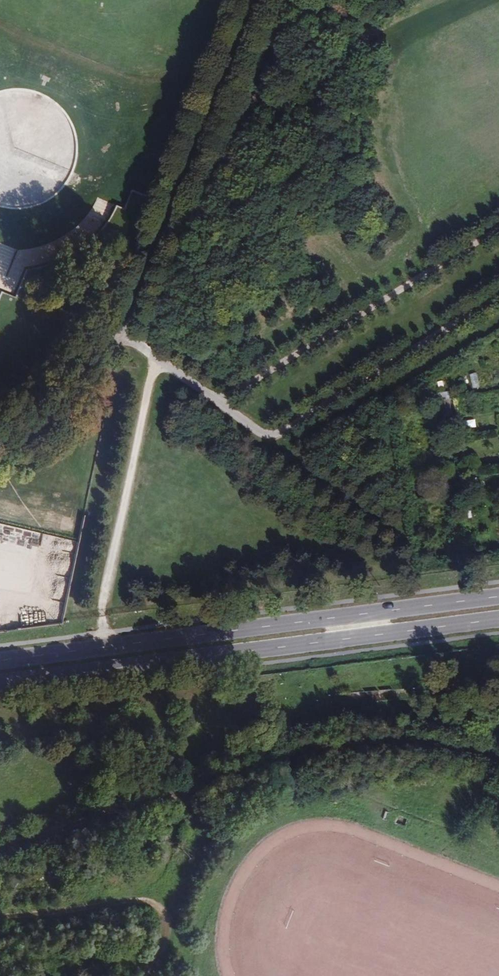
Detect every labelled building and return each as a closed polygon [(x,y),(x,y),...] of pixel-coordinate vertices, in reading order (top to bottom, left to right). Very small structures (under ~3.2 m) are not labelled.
[(469,375),(474,389),(480,387),(476,373),(469,375)]
